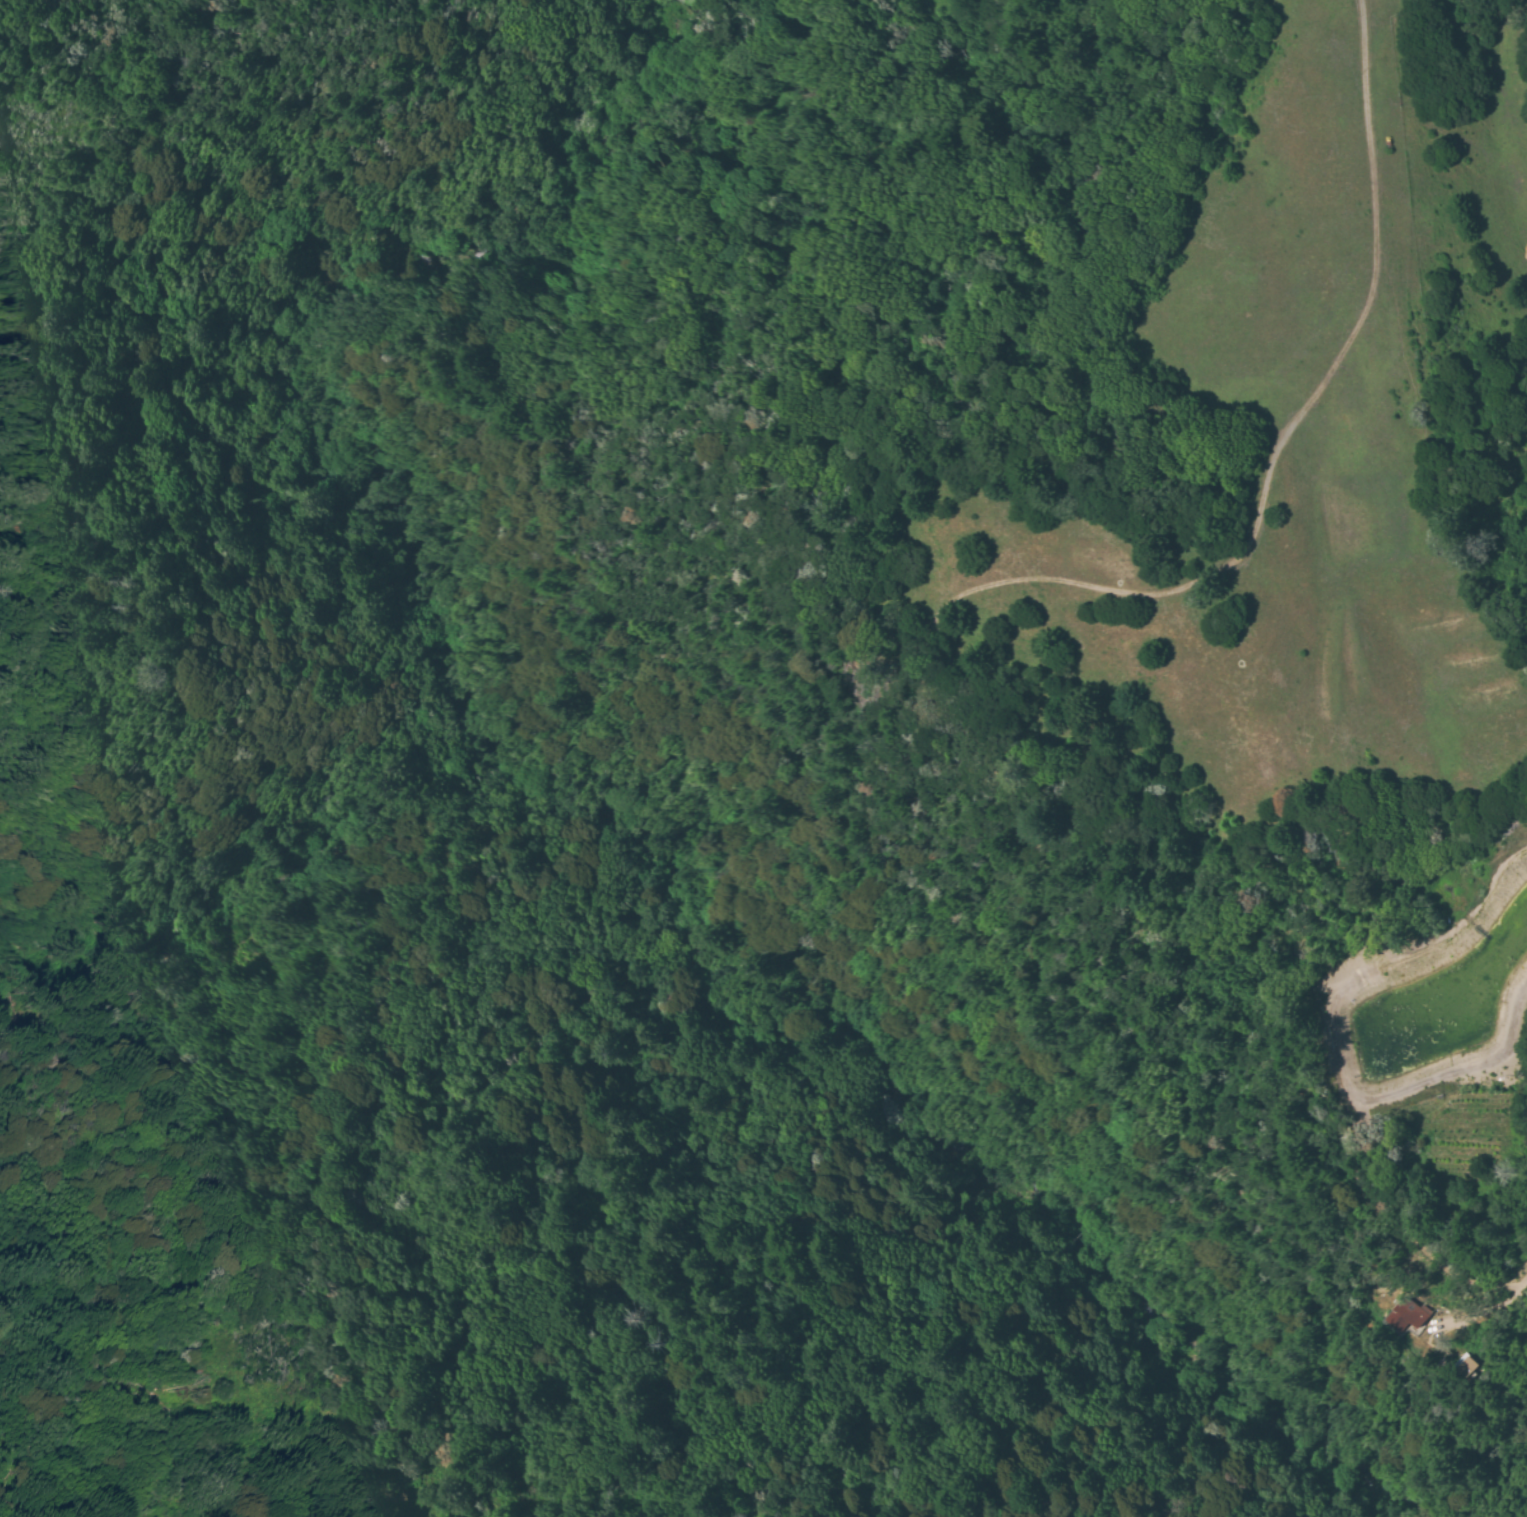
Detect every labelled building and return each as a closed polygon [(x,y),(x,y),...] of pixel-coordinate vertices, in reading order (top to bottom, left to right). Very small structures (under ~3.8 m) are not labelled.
[(1385,1319),(1404,1296),(1419,1308),(1421,1305),(1431,1314),(1419,1329),(1410,1322),(1402,1332),(1385,1319)] [(1453,1365),(1465,1352),(1479,1365),(1467,1378),(1453,1365)]
